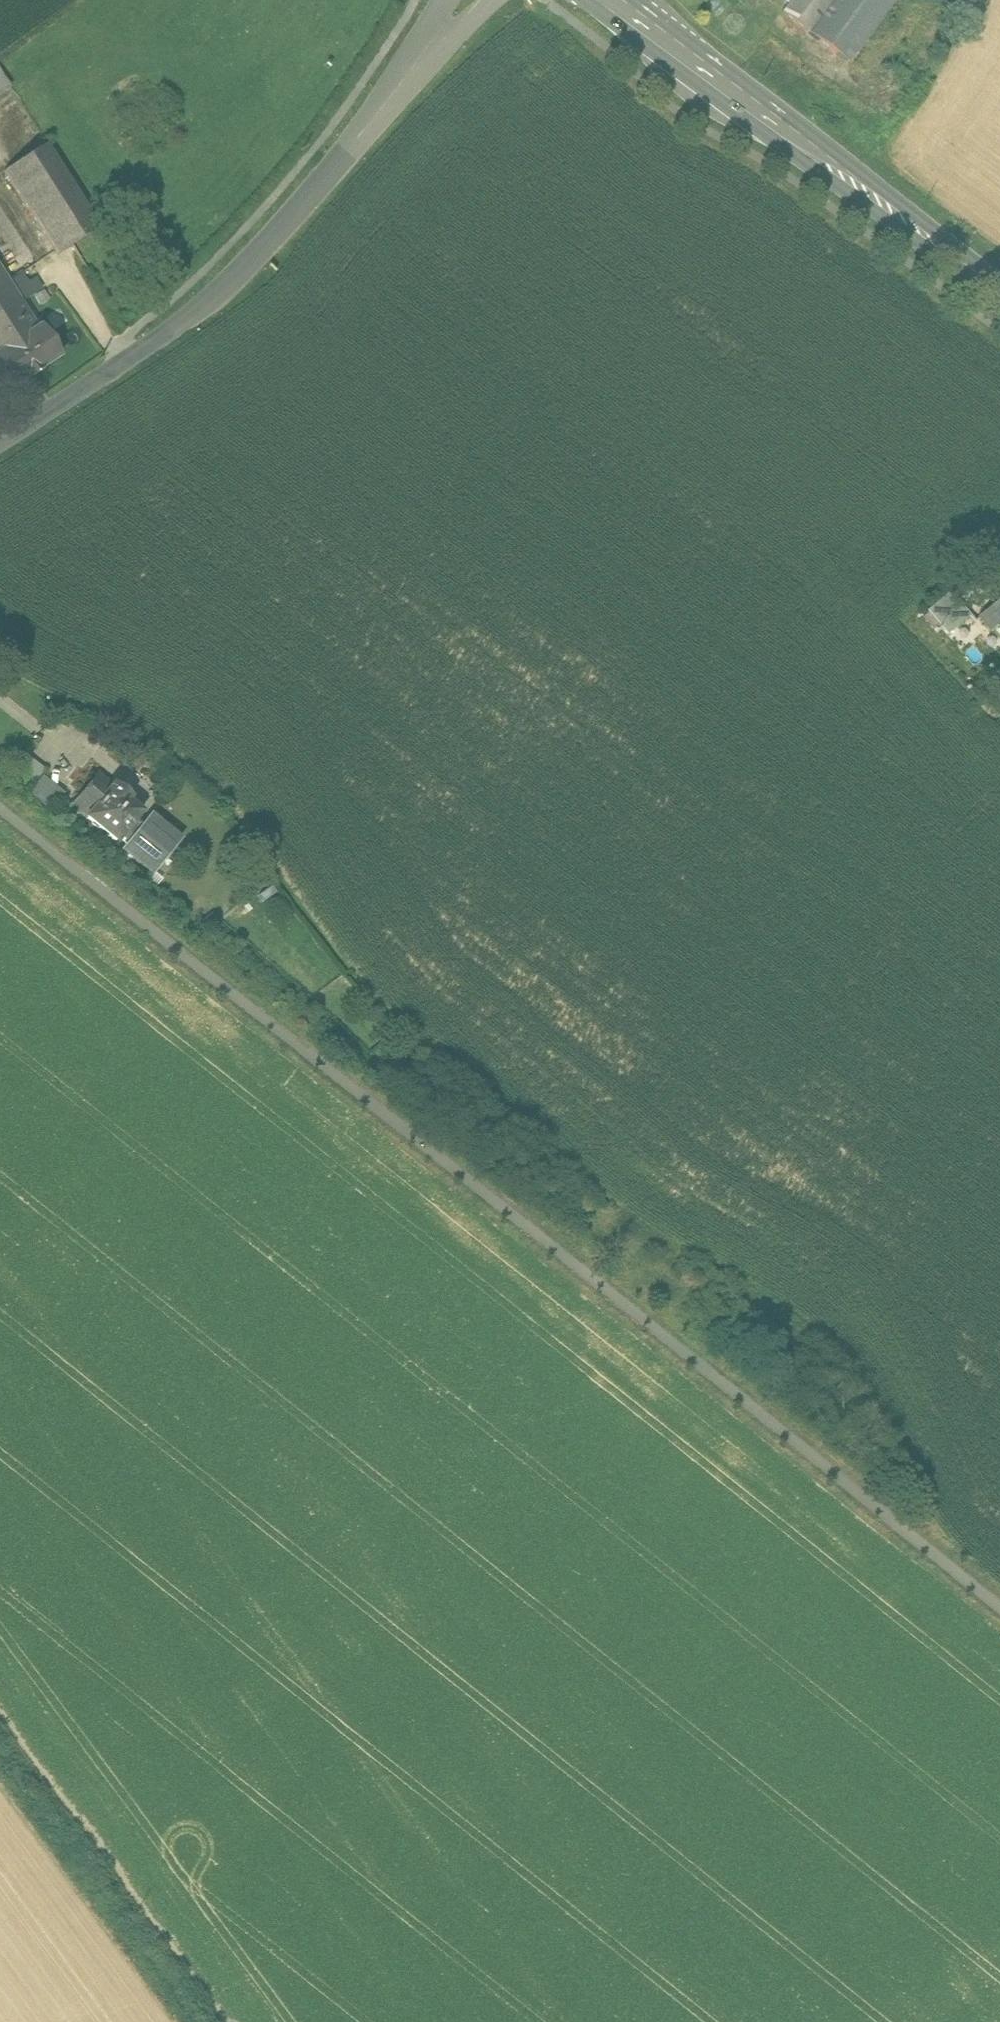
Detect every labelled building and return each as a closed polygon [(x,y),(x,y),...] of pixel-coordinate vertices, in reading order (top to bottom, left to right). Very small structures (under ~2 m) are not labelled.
[(782,10),(849,60),(894,0),(789,0),(782,10)] [(15,96),(0,73),(0,106),(15,96)] [(99,226),(46,142),(4,169),(57,253),(99,226)] [(0,267),(0,311),(20,299),(0,267)] [(0,311),(0,383),(5,391),(25,378),(26,379),(40,370),(39,369),(59,356),(39,324),(37,325),(20,299),(0,311)] [(978,616),(979,616),(980,616),(991,630),(995,627),(999,633),(999,597),(978,616)] [(961,602),(938,622),(947,633),(970,613),(961,602)] [(8,769),(29,786),(45,766),(24,750),(8,769)] [(42,772),(27,791),(51,809),(65,790),(42,772)] [(127,797),(97,773),(94,777),(93,777),(77,798),(91,809),(86,816),(99,827),(91,836),(104,847),(112,837),(115,839),(121,832),(127,825),(138,811),(124,800),(127,797)] [(130,839),(128,841),(157,864),(172,844),(144,822),(136,832),(130,839)] [(127,825),(121,832),(130,839),(136,832),(127,825)]
